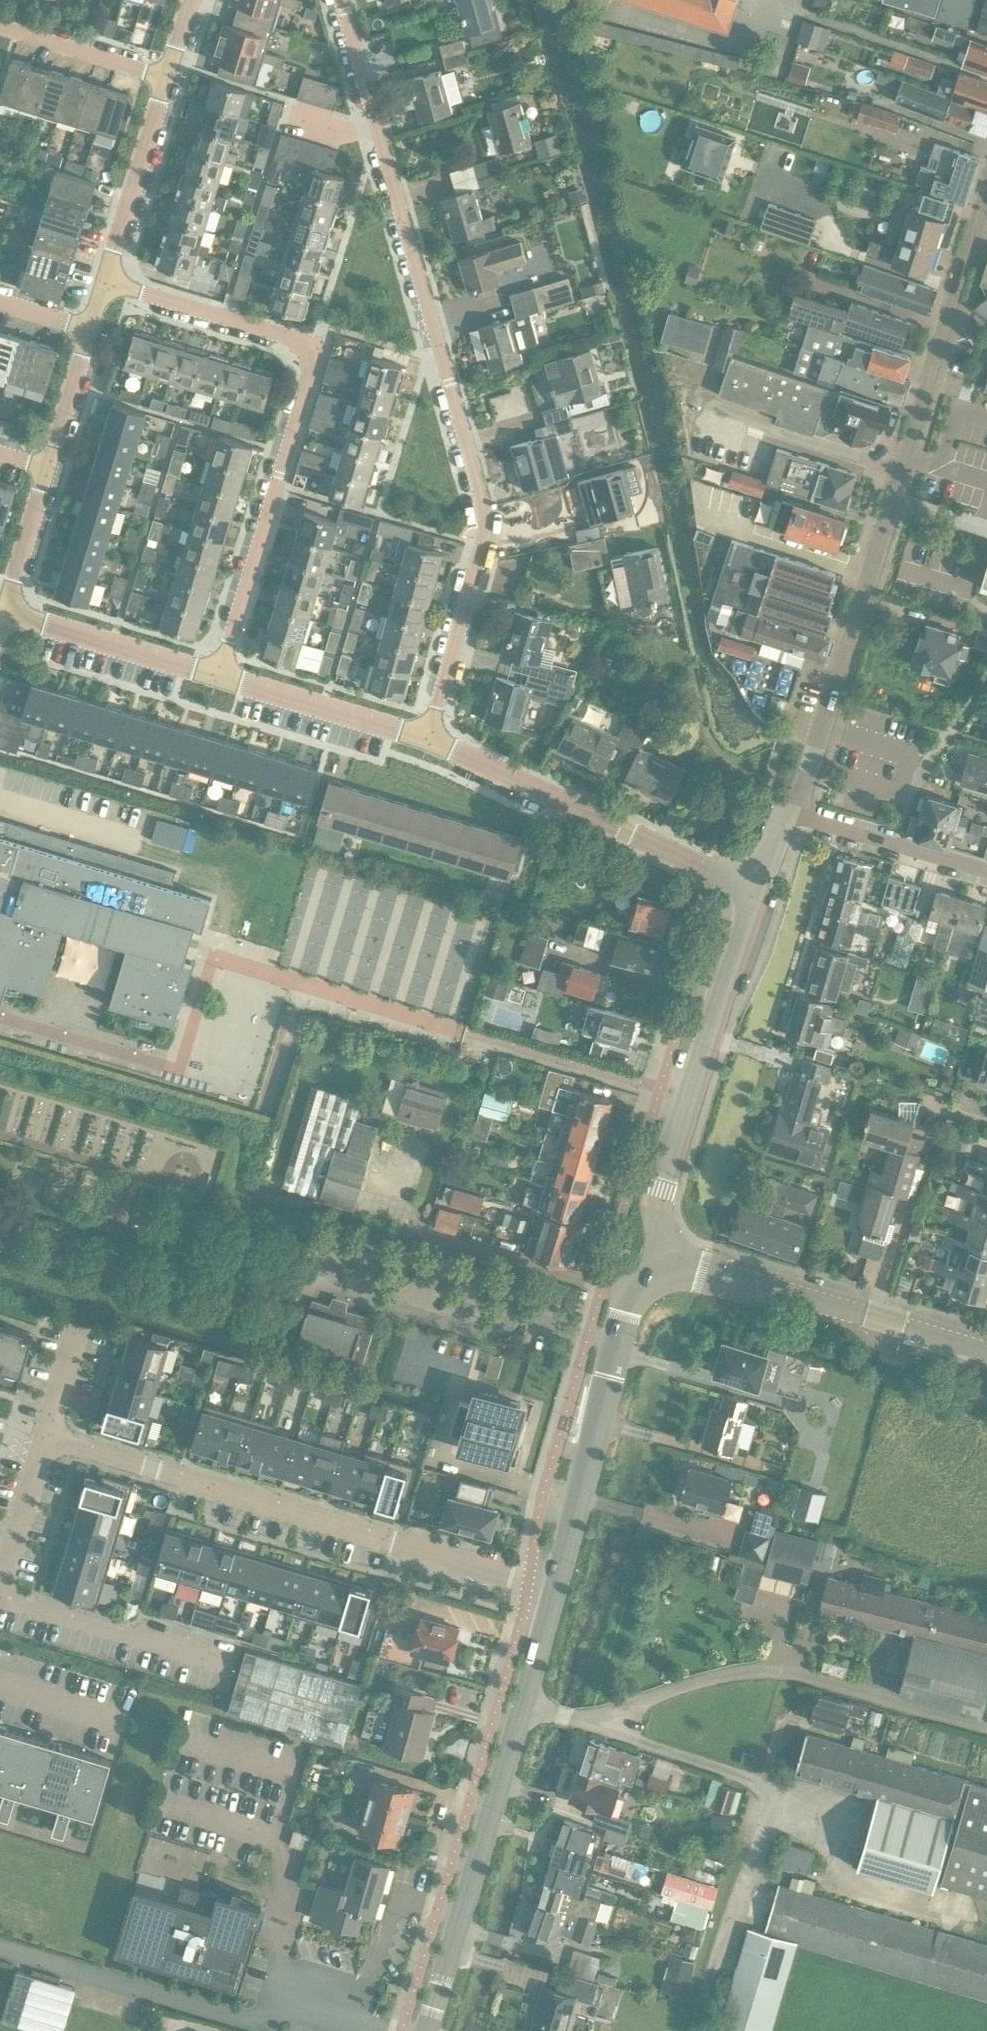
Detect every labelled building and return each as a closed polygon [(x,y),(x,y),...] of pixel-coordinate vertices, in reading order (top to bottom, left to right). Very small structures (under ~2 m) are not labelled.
[(274,27),(281,3),(282,0),(232,0),(231,3),(238,5),(235,16),(274,27)] [(290,6),(300,9),(303,0),(302,0),(292,0),(290,6)] [(465,35),(469,34),(472,45),(500,37),(491,0),(456,0),(465,35)] [(726,29),(736,0),(638,0),(726,29)] [(811,8),(830,14),(835,0),(813,0),(811,8)] [(935,15),(937,16),(967,26),(974,0),(884,0),(935,15)] [(967,26),(986,32),(986,0),(974,0),(967,26)] [(307,6),(304,16),(315,20),(318,9),(307,6)] [(72,26),(75,16),(75,13),(62,9),(59,22),(72,26)] [(75,16),(72,26),(84,30),(87,20),(75,16)] [(274,27),(235,16),(232,26),(225,24),(219,42),(265,56),(264,60),(273,63),(276,55),(266,52),(274,27)] [(97,26),(96,31),(96,32),(97,33),(102,34),(108,36),(111,36),(112,36),(112,35),(113,35),(113,34),(114,28),(114,27),(116,23),(116,22),(116,21),(116,20),(115,19),(111,18),(108,17),(106,17),(103,19),(102,20),(100,20),(99,21),(97,24),(97,26)] [(938,26),(937,28),(909,17),(906,25),(934,35),(933,40),(950,46),(953,40),(962,44),(960,49),(968,52),(963,65),(986,73),(986,44),(938,26)] [(804,19),(797,41),(818,48),(825,26),(804,19)] [(121,27),(118,39),(130,42),(133,31),(121,27)] [(137,28),(132,43),(146,47),(150,31),(137,28)] [(442,57),(466,51),(463,39),(439,46),(442,57)] [(256,85),(264,60),(265,56),(219,42),(213,60),(221,63),(218,74),(256,85)] [(466,51),(442,57),(446,69),(469,62),(466,51)] [(276,55),(273,63),(283,66),(285,58),(276,55)] [(930,77),(934,65),(908,56),(904,68),(930,77)] [(33,65),(12,59),(0,98),(0,99),(20,105),(33,65)] [(793,61),(787,80),(805,85),(811,66),(793,61)] [(33,65),(20,105),(40,111),(52,71),(33,65)] [(441,70),(408,79),(419,121),(452,112),(450,104),(462,100),(454,71),(442,74),(441,70)] [(52,71),(40,111),(58,117),(71,77),(52,71)] [(902,81),(902,79),(879,71),(876,80),(899,88),(894,101),(985,135),(986,129),(986,112),(986,111),(936,93),(902,81)] [(936,93),(986,111),(986,110),(986,82),(959,72),(955,84),(949,82),(941,79),(936,93)] [(310,102),(317,79),(304,75),(297,98),(310,102)] [(71,77),(58,117),(78,123),(90,83),(71,77)] [(317,79),(310,102),(322,106),(329,83),(317,79)] [(203,105),(238,115),(247,118),(254,94),(210,81),(203,105)] [(90,83),(78,123),(97,129),(109,89),(90,83)] [(329,83),(322,106),(335,110),(342,87),(329,83)] [(109,89),(97,129),(116,135),(129,95),(109,89)] [(278,122),(283,103),(274,100),(268,119),(278,122)] [(500,153),(532,143),(520,101),(488,110),(500,153)] [(197,128),(231,138),(231,137),(242,140),(245,132),(234,128),(238,115),(203,105),(197,128)] [(875,107),(875,109),(862,105),(858,116),(871,121),(870,123),(895,131),(900,115),(875,107)] [(271,145),(276,126),(267,123),(261,142),(271,145)] [(697,125),(683,166),(721,179),(735,139),(697,125)] [(190,151),(224,161),(224,160),(235,163),(237,154),(227,151),(231,138),(197,128),(190,151)] [(276,157),(284,159),(286,160),(292,137),(281,133),(274,156),(276,157)] [(534,140),(539,158),(562,151),(556,133),(534,140)] [(297,163),(304,140),(292,137),(286,160),(297,163)] [(304,140),(297,163),(308,166),(315,143),(304,140)] [(319,170),(326,147),(315,143),(308,166),(319,170)] [(930,191),(951,197),(956,199),(957,199),(964,201),(978,157),(933,143),(926,167),(921,166),(916,182),(932,187),(930,191)] [(260,146),(253,166),(263,169),(270,149),(260,146)] [(326,147),(319,170),(330,173),(337,150),(326,147)] [(183,174),(217,184),(224,161),(190,151),(183,174)] [(50,154),(49,162),(60,164),(61,156),(50,154)] [(284,159),(276,157),(274,162),(268,181),(277,184),(284,159)] [(476,175),(500,168),(496,157),(473,164),(476,175)] [(817,158),(814,169),(826,173),(829,162),(817,158)] [(69,162),(66,171),(80,175),(83,167),(69,162)] [(500,168),(476,175),(480,187),(503,180),(500,168)] [(86,169),(84,177),(97,181),(99,173),(86,169)] [(253,169),(246,189),(256,192),(263,172),(253,169)] [(305,192),(339,203),(346,179),(312,169),(305,192)] [(51,190),(91,202),(97,182),(57,170),(51,190)] [(176,197),(210,207),(211,206),(221,209),(223,200),(213,197),(217,184),(183,174),(176,197)] [(261,205),(270,207),(276,188),(267,185),(261,205)] [(583,186),(568,191),(572,204),(587,199),(583,186)] [(918,187),(912,210),(943,220),(948,221),(952,209),(953,209),(957,199),(956,199),(951,197),(930,191),(918,187)] [(453,240),(485,230),(494,228),(491,216),(482,218),(474,188),(441,197),(453,240)] [(45,209),(85,221),(91,202),(51,190),(45,209)] [(246,192),(243,203),(252,205),(255,195),(246,192)] [(298,216),(332,226),(339,203),(305,192),(298,216)] [(169,220),(203,230),(210,207),(176,197),(169,220)] [(760,226),(790,237),(808,243),(816,219),(769,202),(760,226)] [(270,207),(261,205),(254,227),(263,229),(270,207)] [(891,219),(887,231),(935,246),(943,220),(912,210),(895,205),(891,219)] [(39,228),(79,241),(85,221),(45,209),(39,228)] [(232,239),(241,242),(248,218),(239,216),(232,239)] [(291,238),(326,249),(332,226),(298,216),(291,238)] [(162,243),(197,253),(197,252),(207,255),(210,246),(200,243),(203,230),(169,220),(162,243)] [(34,248),(74,260),(79,241),(39,228),(34,248)] [(935,246),(887,231),(883,244),(870,240),(867,253),(891,260),(891,262),(926,272),(935,246)] [(253,232),(247,250),(256,253),(262,234),(253,232)] [(284,262),(319,272),(326,249),(291,238),(284,262)] [(241,242),(232,239),(229,249),(238,252),(241,242)] [(496,269),(525,261),(519,241),(458,259),(467,291),(473,289),(476,297),(496,291),(493,284),(499,282),(496,269)] [(197,253),(162,243),(155,266),(190,276),(197,253)] [(28,267),(68,279),(74,260),(34,248),(28,267)] [(240,274),(251,277),(251,276),(249,275),(255,256),(246,253),(240,274)] [(978,285),(986,288),(986,256),(978,285)] [(223,302),(227,288),(234,264),(223,261),(216,284),(213,283),(208,297),(223,302)] [(277,285),(312,295),(319,272),(284,262),(277,285)] [(857,288),(915,308),(930,313),(937,290),(864,264),(857,288)] [(68,279),(28,267),(22,287),(61,299),(68,279)] [(251,277),(240,274),(234,296),(244,299),(251,277)] [(513,305),(537,298),(571,289),(567,277),(510,293),(513,305)] [(603,280),(580,287),(582,297),(606,291),(603,280)] [(312,295),(277,285),(270,308),(305,318),(312,295)] [(571,289),(537,298),(539,308),(573,298),(571,289)] [(796,292),(788,314),(842,330),(843,325),(902,346),(910,322),(850,302),(847,313),(820,303),(821,300),(796,292)] [(985,299),(981,302),(978,305),(975,308),(986,317),(986,293),(985,299)] [(537,298),(513,305),(516,316),(540,310),(539,308),(537,298)] [(704,353),(712,325),(669,312),(661,340),(704,353)] [(490,369),(522,360),(511,318),(478,327),(490,369)] [(822,431),(835,389),(736,357),(745,330),(727,324),(713,366),(726,371),(719,393),(778,413),(776,420),(813,433),(815,428),(822,431)] [(809,324),(802,346),(902,378),(910,356),(900,353),(873,345),(874,345),(809,324)] [(0,333),(0,374),(8,376),(20,337),(1,331),(0,333)] [(148,373),(159,339),(135,331),(125,366),(148,373)] [(20,337),(8,376),(27,382),(39,343),(20,337)] [(159,339),(148,373),(172,380),(182,346),(182,345),(159,339)] [(39,343),(27,382),(47,388),(59,349),(39,343)] [(194,387),(205,352),(182,345),(182,346),(172,380),(194,387)] [(802,346),(793,372),(834,384),(836,378),(874,394),(891,399),(902,403),(909,380),(902,378),(802,346)] [(546,363),(550,377),(558,404),(569,400),(570,401),(602,392),(600,383),(590,350),(546,363)] [(205,352),(194,387),(218,394),(228,359),(205,352)] [(364,381),(399,391),(407,367),(371,357),(364,381)] [(327,370),(354,378),(357,366),(330,358),(327,370)] [(228,359),(218,394),(240,401),(251,366),(228,359)] [(251,366),(240,401),(265,408),(275,373),(251,366)] [(354,378),(327,370),(323,381),(350,389),(354,378)] [(357,404),(392,414),(399,391),(364,381),(357,404)] [(569,401),(573,413),(609,403),(604,382),(600,383),(602,392),(570,401),(569,401)] [(139,404),(142,394),(123,389),(120,398),(139,404)] [(840,391),(835,389),(822,431),(830,424),(841,427),(839,434),(863,442),(866,434),(872,436),(874,428),(880,430),(889,406),(841,390),(840,391)] [(313,416),(340,424),(343,412),(335,410),(338,398),(320,392),(313,416)] [(152,398),(150,407),(162,411),(165,401),(152,398)] [(168,403),(165,412),(184,418),(187,408),(168,403)] [(350,427),(385,438),(392,414),(357,404),(350,427)] [(106,429),(139,439),(146,415),(113,405),(106,429)] [(547,424),(570,417),(567,405),(544,412),(547,424)] [(191,410),(189,419),(208,425),(211,415),(191,410)] [(535,439),(511,446),(512,448),(514,448),(521,472),(518,473),(523,489),(569,476),(568,473),(567,473),(557,437),(558,437),(557,434),(574,430),(574,429),(593,424),(590,413),(571,418),(570,418),(535,428),(538,438),(535,439)] [(340,424),(313,416),(310,427),(337,435),(340,424)] [(231,432),(234,422),(214,417),(211,426),(231,432)] [(10,432),(14,422),(0,418),(0,429),(10,432)] [(234,422),(231,432),(255,439),(258,428),(234,421),(234,422)] [(186,446),(191,428),(182,425),(177,443),(186,446)] [(343,450),(379,460),(385,438),(350,427),(343,450)] [(99,453),(132,463),(139,439),(106,429),(99,453)] [(154,444),(167,448),(171,437),(158,433),(154,444)] [(211,461),(246,471),(253,447),(219,436),(211,461)] [(167,448),(154,444),(152,452),(165,456),(167,448)] [(184,451),(175,448),(169,467),(179,470),(184,451)] [(765,483),(810,496),(844,506),(845,504),(848,505),(851,493),(848,492),(854,472),(775,449),(765,483)] [(337,472),(372,483),(379,460),(343,450),(337,472)] [(300,461),(326,469),(329,458),(303,451),(300,461)] [(92,476),(125,486),(132,463),(99,453),(92,476)] [(204,484),(239,494),(246,471),(211,461),(204,484)] [(326,469),(300,461),(296,473),(322,481),(326,469)] [(603,520),(636,510),(624,468),(591,478),(603,520)] [(761,493),(765,480),(733,470),(729,483),(761,493)] [(177,475),(168,472),(162,490),(172,493),(177,475)] [(372,483),(337,472),(330,496),(365,506),(372,483)] [(85,500),(118,510),(125,486),(92,476),(85,500)] [(138,500),(150,503),(156,483),(144,480),(138,500)] [(4,530),(5,525),(17,486),(0,481),(0,529),(4,530)] [(197,508),(232,518),(239,494),(204,484),(197,508)] [(170,499),(161,496),(155,514),(164,517),(170,499)] [(773,527),(835,547),(836,543),(841,544),(847,526),(842,525),(844,520),(782,499),(773,527)] [(77,524),(110,534),(118,510),(85,500),(77,524)] [(190,531),(224,541),(232,518),(197,508),(190,531)] [(296,536),(331,547),(335,533),(339,535),(346,531),(348,523),(369,529),(373,518),(341,508),(337,522),(304,512),(296,536)] [(146,544),(156,547),(163,522),(153,520),(146,544)] [(381,520),(378,532),(379,532),(401,538),(396,555),(405,558),(404,562),(402,568),(436,577),(443,553),(431,549),(435,535),(421,531),(417,545),(410,543),(414,529),(381,520)] [(70,547),(103,557),(110,534),(77,524),(70,547)] [(600,524),(576,529),(578,541),(602,536),(600,524)] [(123,548),(136,551),(142,532),(128,528),(123,548)] [(183,555),(217,565),(224,541),(190,531),(183,555)] [(578,541),(568,543),(574,570),(591,566),(592,568),(608,565),(606,555),(623,552),(633,605),(635,604),(636,608),(638,612),(641,614),(646,615),(649,613),(652,609),(652,604),(652,601),(667,598),(657,547),(633,552),(629,531),(602,536),(578,541)] [(289,560),(324,571),(331,547),(296,536),(289,560)] [(719,577),(713,597),(825,633),(832,613),(826,610),(832,592),(829,591),(835,572),(827,570),(731,539),(725,559),(719,577)] [(356,541),(353,551),(363,554),(366,544),(356,541)] [(139,568),(149,570),(156,547),(146,544),(139,568)] [(63,571),(96,581),(103,557),(70,547),(63,571)] [(176,578),(210,589),(217,565),(183,555),(176,578)] [(360,562),(351,559),(346,577),(355,580),(360,562)] [(282,584),(317,594),(324,571),(289,560),(282,584)] [(373,580),(379,563),(371,560),(365,577),(373,580)] [(149,570),(139,568),(133,586),(144,589),(149,570)] [(396,592),(430,601),(436,577),(402,568),(396,592)] [(96,581),(63,571),(56,595),(89,605),(96,581)] [(112,585),(124,589),(128,579),(115,575),(112,585)] [(169,602),(203,613),(210,589),(176,578),(169,602)] [(354,585),(345,583),(340,601),(348,603),(354,585)] [(358,601),(366,604),(372,585),(364,583),(358,601)] [(275,607),(310,618),(317,594),(282,584),(275,607)] [(124,589),(112,585),(109,595),(122,599),(124,589)] [(522,590),(520,602),(531,604),(534,592),(522,590)] [(136,612),(141,594),(132,591),(126,609),(136,612)] [(389,616),(423,625),(430,601),(396,592),(389,616)] [(733,605),(713,598),(707,618),(727,624),(733,605)] [(203,613),(169,602),(161,627),(196,637),(203,613)] [(349,631),(358,633),(365,609),(357,606),(349,631)] [(268,631),(303,642),(310,618),(275,607),(268,631)] [(333,625),(342,628),(347,609),(338,607),(333,625)] [(738,609),(731,631),(790,650),(786,662),(801,666),(804,655),(805,655),(824,661),(831,639),(824,637),(738,609)] [(527,674),(550,680),(572,686),(576,670),(552,663),(556,649),(542,646),(549,621),(513,611),(501,655),(530,662),(527,674)] [(382,640),(417,649),(423,625),(389,616),(382,640)] [(964,659),(969,645),(957,642),(959,633),(927,623),(924,631),(921,630),(910,664),(937,672),(935,678),(947,681),(949,676),(953,676),(959,657),(964,659)] [(326,649),(335,651),(342,628),(333,625),(326,649)] [(986,650),(986,628),(979,626),(973,647),(986,650)] [(303,642),(268,631),(261,656),(296,666),(303,642)] [(349,631),(344,648),(353,651),(358,633),(349,631)] [(610,635),(600,654),(613,660),(622,642),(610,635)] [(722,636),(718,648),(752,659),(756,647),(722,636)] [(376,663),(410,673),(417,649),(382,640),(376,663)] [(335,651),(326,649),(319,673),(328,676),(335,651)] [(342,654),(337,672),(346,675),(351,657),(342,654)] [(410,673),(376,663),(369,688),(403,698),(410,673)] [(550,680),(527,674),(524,685),(495,677),(484,720),(520,729),(529,697),(544,701),(550,680)] [(26,701),(31,686),(8,679),(4,694),(26,701)] [(26,701),(22,715),(21,716),(27,718),(24,729),(22,735),(41,741),(56,690),(32,683),(31,686),(26,701)] [(70,731),(80,698),(56,690),(41,741),(42,741),(47,724),(70,731)] [(22,715),(26,701),(4,694),(0,707),(0,709),(22,715)] [(575,694),(571,702),(576,705),(580,697),(575,694)] [(94,738),(104,705),(80,698),(70,731),(94,738)] [(118,745),(128,712),(104,705),(94,738),(118,745)] [(0,709),(0,722),(24,729),(27,718),(21,716),(22,715),(0,709)] [(565,711),(557,729),(564,732),(557,749),(602,771),(615,744),(626,749),(636,727),(624,721),(618,735),(573,714),(565,711)] [(141,752),(152,719),(128,712),(118,745),(141,752)] [(165,760),(175,726),(152,719),(141,752),(165,760)] [(21,741),(22,735),(24,729),(0,722),(0,735),(21,741)] [(189,767),(199,733),(175,726),(165,760),(189,767)] [(636,753),(623,781),(632,785),(667,801),(674,785),(683,766),(641,746),(647,732),(636,727),(626,749),(636,753)] [(213,774),(223,741),(199,733),(189,767),(213,774)] [(0,735),(0,748),(17,753),(21,741),(0,735)] [(237,781),(247,748),(223,741),(213,774),(237,781)] [(41,742),(37,755),(48,758),(51,745),(41,742)] [(260,788),(271,755),(247,748),(237,781),(260,788)] [(85,769),(89,756),(78,753),(74,766),(85,769)] [(969,753),(960,782),(986,789),(986,758),(969,753)] [(260,788),(284,795),(294,762),(271,755),(260,788)] [(89,756),(85,769),(93,772),(97,758),(89,756)] [(294,762),(284,795),(309,803),(319,769),(294,762)] [(132,784),(136,771),(125,768),(122,781),(132,784)] [(136,771),(132,784),(141,786),(144,774),(136,771)] [(521,838),(342,785),(329,781),(318,820),(333,824),(335,818),(512,870),(521,838)] [(180,798),(183,786),(173,783),(170,795),(180,798)] [(183,786),(180,798),(189,801),(193,788),(183,786)] [(926,795),(920,816),(981,834),(984,825),(968,821),(969,818),(957,814),(960,805),(926,795)] [(227,812),(231,800),(221,796),(217,809),(227,812)] [(231,800),(227,812),(236,815),(240,802),(231,800)] [(275,826),(279,813),(268,810),(264,823),(275,826)] [(279,813),(275,826),(284,829),(288,816),(279,813)] [(920,816),(913,838),(948,848),(952,836),(966,840),(967,839),(978,843),(981,834),(920,816)] [(0,907),(0,1001),(3,1002),(5,994),(9,980),(45,991),(64,926),(128,945),(111,1002),(139,1010),(175,1021),(193,962),(185,960),(196,925),(203,928),(205,920),(212,898),(171,886),(176,871),(68,839),(62,837),(0,818),(0,907)] [(828,889),(862,898),(872,863),(838,853),(828,889)] [(206,865),(202,877),(211,879),(214,867),(206,865)] [(914,911),(921,884),(889,875),(882,902),(914,911)] [(862,898),(828,889),(823,909),(878,924),(881,913),(870,910),(869,912),(859,909),(862,898)] [(938,889),(926,929),(937,933),(933,946),(946,950),(962,896),(938,889)] [(628,891),(624,904),(619,921),(662,933),(671,903),(639,894),(638,895),(628,891)] [(962,896),(946,950),(958,954),(967,925),(978,929),(986,903),(962,896)] [(878,936),(881,925),(878,924),(823,909),(816,934),(850,944),(854,928),(863,931),(863,932),(878,936)] [(897,935),(888,962),(906,968),(914,940),(916,940),(922,921),(908,917),(902,937),(897,935)] [(577,927),(573,940),(600,948),(601,945),(614,949),(611,959),(651,971),(652,969),(657,966),(659,958),(656,953),(660,941),(620,929),(618,937),(605,934),(607,926),(579,918),(577,927)] [(983,992),(986,993),(986,922),(968,988),(983,992)] [(540,967),(548,936),(529,931),(521,962),(540,967)] [(819,948),(807,990),(835,998),(838,989),(849,992),(858,963),(866,966),(868,958),(848,953),(848,956),(819,948)] [(558,971),(554,970),(544,967),(538,986),(562,994),(564,986),(593,995),(600,972),(561,960),(558,971)] [(484,993),(504,999),(509,983),(489,977),(484,993)] [(983,992),(974,1023),(986,1027),(986,993),(983,992)] [(844,1033),(848,1019),(831,1014),(834,1004),(798,993),(787,1033),(823,1044),(827,1028),(844,1033)] [(590,1006),(583,1029),(596,1033),(598,1034),(600,1038),(607,1040),(610,1038),(627,1044),(631,1032),(634,1030),(636,1023),(635,1020),(636,1017),(604,1007),(604,1010),(590,1006)] [(308,1014),(300,1012),(298,1019),(305,1021),(308,1014)] [(900,1027),(895,1041),(915,1050),(921,1035),(900,1027)] [(592,1043),(588,1056),(599,1060),(604,1047),(592,1043)] [(779,1114),(768,1150),(818,1165),(829,1129),(817,1125),(822,1110),(815,1108),(823,1081),(827,1082),(832,1067),(830,1066),(834,1053),(817,1047),(812,1061),(806,1059),(802,1074),(795,1072),(782,1115),(779,1114)] [(978,1081),(986,1084),(986,1050),(978,1081)] [(941,1085),(941,1086),(941,1088),(943,1089),(944,1090),(946,1090),(946,1091),(949,1092),(950,1092),(951,1092),(952,1090),(953,1087),(954,1080),(954,1079),(954,1077),(953,1076),(950,1075),(948,1075),(947,1075),(946,1076),(946,1077),(946,1078),(943,1080),(942,1082),(941,1085)] [(447,1092),(409,1081),(399,1114),(437,1126),(447,1092)] [(567,1110),(566,1111),(605,1123),(612,1099),(559,1084),(553,1106),(567,1110)] [(321,1197),(335,1150),(346,1154),(356,1120),(362,1099),(312,1085),(282,1185),(321,1197)] [(488,1095),(486,1104),(494,1106),(497,1097),(488,1095)] [(899,1110),(901,1110),(899,1116),(872,1108),(863,1137),(890,1145),(883,1172),(871,1169),(858,1213),(860,1214),(856,1227),(865,1230),(858,1253),(868,1256),(868,1255),(878,1258),(883,1242),(889,1238),(894,1221),(890,1220),(899,1188),(906,1187),(906,1190),(915,1193),(922,1168),(915,1166),(924,1138),(911,1134),(917,1115),(915,1115),(919,1101),(899,1101),(899,1110)] [(553,1109),(547,1131),(598,1146),(605,1123),(566,1111),(567,1110),(553,1106),(552,1109),(553,1109)] [(479,1112),(472,1135),(486,1139),(493,1117),(479,1112)] [(346,1154),(335,1150),(321,1197),(355,1207),(379,1126),(356,1120),(346,1154)] [(546,1132),(538,1156),(560,1163),(561,1160),(591,1169),(598,1146),(547,1131),(547,1132),(546,1132)] [(986,1192),(986,1150),(982,1149),(978,1161),(968,1158),(964,1169),(985,1176),(981,1190),(986,1192)] [(536,1156),(530,1178),(538,1180),(584,1194),(591,1169),(561,1160),(560,1163),(538,1156),(536,1156)] [(810,1213),(817,1193),(772,1178),(765,1197),(770,1199),(766,1210),(741,1202),(730,1234),(796,1257),(807,1225),(781,1216),(785,1204),(810,1213)] [(577,1217),(584,1194),(538,1180),(536,1187),(528,1185),(523,1201),(577,1217)] [(981,1190),(960,1184),(957,1194),(978,1201),(974,1215),(973,1215),(986,1219),(986,1192),(981,1190)] [(479,1212),(484,1197),(454,1188),(454,1189),(446,1186),(442,1201),(479,1212)] [(440,1206),(434,1226),(456,1233),(462,1213),(440,1206)] [(986,1247),(986,1219),(973,1215),(974,1215),(953,1209),(950,1220),(970,1226),(966,1240),(986,1247)] [(503,1223),(526,1230),(529,1219),(506,1212),(503,1223)] [(539,1234),(572,1244),(579,1223),(545,1213),(539,1234)] [(530,1232),(524,1253),(533,1255),(566,1265),(572,1244),(539,1234),(539,1235),(530,1232)] [(986,1274),(986,1247),(966,1240),(946,1234),(943,1245),(963,1251),(959,1265),(959,1266),(986,1274)] [(959,1265),(938,1259),(935,1270),(955,1276),(951,1291),(985,1301),(986,1295),(986,1274),(959,1266),(959,1265)] [(362,1365),(376,1318),(346,1309),(347,1306),(331,1301),(330,1305),(312,1299),(309,1312),(307,1311),(299,1337),(304,1338),(301,1349),(346,1363),(347,1361),(362,1365)] [(15,1327),(5,1324),(4,1328),(0,1326),(0,1367),(3,1367),(15,1327)] [(15,1327),(3,1367),(22,1373),(33,1336),(23,1333),(24,1330),(15,1327)] [(170,1336),(155,1332),(155,1331),(152,1341),(167,1346),(170,1336)] [(130,1335),(125,1349),(128,1350),(125,1359),(160,1370),(167,1346),(130,1335)] [(715,1373),(758,1386),(767,1354),(724,1342),(715,1373)] [(125,1359),(122,1369),(120,1368),(116,1382),(153,1393),(160,1370),(125,1359)] [(243,1365),(235,1363),(231,1375),(239,1377),(243,1365)] [(239,1377),(252,1381),(256,1369),(243,1365),(239,1377)] [(205,1383),(207,1376),(195,1372),(193,1380),(205,1383)] [(289,1379),(281,1377),(277,1388),(285,1391),(289,1379)] [(293,1393),(297,1381),(289,1379),(285,1391),(293,1393)] [(191,1388),(203,1391),(205,1383),(193,1380),(191,1388)] [(109,1405),(153,1418),(154,1417),(147,1415),(153,1393),(116,1382),(112,1395),(114,1396),(112,1404),(109,1403),(109,1405)] [(335,1393),(326,1390),(323,1402),(331,1404),(335,1393)] [(460,1401),(451,1431),(464,1435),(463,1440),(467,1441),(464,1449),(503,1460),(505,1453),(509,1454),(513,1439),(515,1440),(518,1427),(517,1426),(521,1412),(517,1411),(520,1403),(481,1392),(479,1399),(475,1398),(473,1405),(460,1401)] [(339,1406),(342,1395),(335,1393),(331,1404),(339,1406)] [(733,1453),(748,1402),(725,1395),(720,1410),(713,1408),(703,1444),(733,1453)] [(216,1455),(229,1411),(205,1404),(193,1446),(203,1449),(202,1451),(216,1455)] [(381,1406),(373,1404),(370,1415),(377,1418),(381,1406)] [(146,1444),(153,1418),(109,1405),(103,1424),(117,1428),(115,1435),(146,1444)] [(385,1420),(388,1408),(381,1406),(377,1418),(385,1420)] [(240,1460),(252,1418),(229,1411),(216,1455),(229,1459),(230,1457),(240,1460)] [(190,1429),(192,1421),(181,1418),(178,1425),(190,1429)] [(262,1469),(275,1425),(252,1418),(240,1460),(249,1462),(248,1465),(262,1469)] [(421,1431),(429,1433),(432,1421),(424,1419),(421,1431)] [(176,1433),(188,1437),(190,1429),(178,1425),(176,1433)] [(275,1425),(262,1469),(275,1473),(276,1470),(286,1473),(296,1438),(274,1432),(276,1425),(275,1425)] [(319,1445),(308,1483),(321,1487),(322,1484),(332,1487),(342,1452),(346,1440),(323,1433),(319,1445)] [(308,1483),(319,1445),(296,1438),(286,1473),(295,1476),(294,1479),(308,1483)] [(354,1497),(367,1452),(366,1452),(364,1459),(342,1452),(332,1487),(341,1490),(340,1492),(354,1497)] [(377,1503),(390,1459),(367,1452),(354,1497),(367,1501),(369,1496),(377,1498),(376,1503),(377,1503)] [(416,1467),(390,1459),(377,1503),(396,1509),(400,1496),(407,1498),(416,1467)] [(689,1465),(680,1498),(706,1506),(705,1510),(720,1514),(721,1510),(725,1511),(734,1477),(689,1465)] [(101,1481),(87,1477),(81,1497),(126,1510),(134,1484),(103,1475),(101,1481)] [(451,1497),(444,1522),(490,1535),(497,1511),(484,1507),(490,1486),(461,1477),(455,1498),(451,1497)] [(801,1486),(794,1513),(819,1520),(826,1493),(801,1486)] [(79,1506),(74,1520),(119,1533),(126,1510),(81,1497),(81,1498),(84,1498),(81,1507),(79,1506)] [(163,1521),(165,1514),(153,1510),(151,1517),(163,1521)] [(756,1510),(751,1529),(771,1535),(773,1536),(776,1526),(769,1524),(772,1514),(756,1510)] [(151,1517),(149,1525),(161,1529),(163,1521),(151,1517)] [(73,1534),(70,1544),(112,1556),(119,1533),(74,1520),(70,1533),(73,1534)] [(776,1528),(765,1572),(808,1584),(819,1539),(776,1528)] [(167,1531),(155,1573),(178,1580),(192,1536),(178,1532),(177,1535),(167,1531)] [(205,1540),(192,1536),(178,1580),(201,1587),(214,1546),(204,1543),(205,1540)] [(105,1579),(112,1556),(70,1544),(67,1553),(65,1552),(61,1566),(105,1579)] [(224,1594),(238,1550),(224,1546),(223,1549),(214,1546),(201,1587),(224,1594)] [(227,1587),(250,1594),(260,1559),(250,1556),(251,1554),(238,1550),(224,1594),(225,1594),(227,1587)] [(141,1556),(138,1564),(150,1567),(152,1559),(141,1556)] [(269,1562),(260,1559),(250,1594),(273,1601),(284,1563),(270,1559),(269,1562)] [(306,1573),(296,1570),(297,1567),(284,1563),(273,1601),(295,1608),(292,1614),(293,1615),(306,1573)] [(744,1563),(739,1581),(759,1587),(764,1568),(744,1563)] [(150,1567),(138,1564),(136,1572),(148,1575),(150,1567)] [(98,1603),(105,1579),(61,1566),(57,1579),(59,1580),(56,1590),(98,1603)] [(900,1566),(897,1576),(908,1579),(910,1569),(900,1566)] [(820,1611),(831,1614),(836,1616),(835,1621),(858,1627),(858,1626),(859,1621),(915,1635),(900,1695),(981,1716),(986,1691),(986,1619),(884,1592),(887,1578),(864,1572),(860,1586),(828,1578),(820,1611)] [(293,1615),(316,1622),(330,1577),(316,1573),(315,1576),(306,1573),(293,1615)] [(921,1573),(918,1584),(929,1587),(932,1576),(921,1573)] [(316,1622),(339,1629),(353,1584),(352,1584),(351,1586),(342,1584),(343,1581),(330,1577),(316,1622)] [(365,1636),(371,1617),(375,1605),(368,1603),(372,1590),(353,1584),(339,1629),(365,1636)] [(143,1590),(132,1587),(129,1595),(141,1598),(143,1590)] [(163,1602),(160,1614),(168,1616),(171,1605),(163,1602)] [(171,1605),(168,1616),(175,1619),(179,1607),(171,1605)] [(206,1628),(214,1630),(217,1618),(209,1616),(206,1628)] [(217,1618),(214,1630),(221,1633),(225,1621),(217,1618)] [(387,1628),(379,1656),(420,1668),(424,1653),(450,1661),(450,1658),(454,1656),(456,1649),(454,1645),(459,1629),(421,1618),(418,1629),(414,1628),(412,1636),(387,1628)] [(260,1644),(263,1632),(255,1630),(252,1642),(260,1644)] [(263,1632),(260,1644),(267,1646),(271,1635),(263,1632)] [(306,1658),(309,1646),(301,1644),(298,1655),(306,1658)] [(309,1646),(306,1658),(313,1660),(317,1648),(309,1646)] [(228,1713),(343,1747),(362,1685),(246,1651),(228,1713)] [(349,1670),(357,1673),(360,1661),(353,1659),(349,1670)] [(429,1730),(434,1714),(420,1710),(424,1695),(397,1688),(393,1703),(398,1704),(387,1746),(419,1755),(426,1729),(429,1730)] [(866,1718),(868,1709),(819,1694),(811,1720),(844,1730),(849,1713),(866,1718)] [(0,1727),(0,1789),(5,1791),(0,1808),(0,1815),(10,1818),(17,1794),(60,1807),(53,1831),(65,1835),(73,1810),(95,1817),(112,1761),(0,1727)] [(933,1888),(936,1880),(953,1818),(969,1823),(980,1784),(911,1764),(914,1753),(889,1745),(885,1756),(862,1749),(865,1739),(854,1735),(850,1746),(807,1733),(795,1773),(878,1797),(858,1866),(933,1888)] [(581,1769),(616,1780),(616,1781),(621,1782),(632,1785),(641,1756),(590,1740),(581,1769)] [(744,1751),(740,1763),(752,1766),(756,1754),(744,1751)] [(581,1769),(570,1802),(597,1810),(593,1822),(607,1827),(627,1833),(631,1820),(611,1813),(621,1782),(616,1781),(616,1780),(581,1769)] [(665,1793),(670,1780),(651,1774),(647,1787),(665,1793)] [(369,1805),(408,1817),(416,1790),(377,1778),(369,1805)] [(980,1784),(969,1823),(953,1818),(936,1880),(986,1895),(986,1786),(980,1784)] [(714,1808),(715,1808),(729,1812),(730,1811),(736,1789),(721,1785),(714,1808)] [(736,1789),(730,1811),(735,1812),(742,1791),(736,1789)] [(408,1817),(369,1805),(361,1832),(400,1843),(408,1817)] [(711,1814),(710,1831),(731,1832),(732,1815),(711,1814)] [(558,1841),(587,1850),(594,1830),(564,1820),(558,1841)] [(653,1829),(637,1824),(634,1832),(650,1837),(653,1829)] [(627,1833),(607,1827),(604,1838),(624,1844),(627,1833)] [(293,1830),(289,1845),(308,1850),(313,1835),(293,1830)] [(335,1839),(315,1834),(312,1844),(332,1850),(335,1839)] [(558,1841),(551,1862),(580,1871),(585,1872),(591,1852),(587,1850),(558,1841)] [(788,1844),(781,1867),(807,1874),(814,1851),(788,1844)] [(612,1858),(599,1854),(594,1868),(608,1872),(612,1858)] [(321,1885),(311,1917),(311,1918),(357,1931),(362,1913),(376,1917),(390,1866),(356,1856),(346,1892),(321,1885)] [(551,1862),(545,1882),(574,1891),(578,1892),(585,1872),(580,1871),(551,1862)] [(668,1871),(662,1892),(712,1907),(718,1886),(668,1871)] [(141,1873),(117,1952),(236,1988),(255,1924),(261,1926),(265,1912),(260,1911),(261,1907),(239,1901),(242,1891),(220,1885),(217,1895),(211,1894),(212,1891),(202,1889),(202,1891),(141,1873)] [(568,1910),(596,1919),(603,1898),(600,1897),(599,1899),(586,1895),(584,1899),(572,1895),(574,1891),(545,1882),(538,1903),(567,1912),(568,1910)] [(599,1899),(600,1897),(603,1898),(614,1902),(616,1894),(589,1885),(586,1895),(599,1899)] [(796,1942),(986,1999),(986,1946),(779,1885),(765,1933),(750,1928),(719,2030),(770,2030),(796,1942)] [(567,1912),(538,1903),(528,1934),(557,1944),(562,1928),(576,1932),(574,1937),(590,1942),(598,1919),(596,1919),(568,1910),(567,1912)] [(683,1925),(681,1933),(683,1938),(691,1940),(695,1929),(683,1925)] [(75,1986),(16,1969),(1,2019),(42,2030),(61,2030),(75,1986)] [(615,1977),(599,1972),(596,1980),(612,1985),(615,1977)] [(597,1987),(569,1979),(565,1993),(542,1986),(532,2018),(534,2019),(530,2030),(565,2030),(575,1997),(592,2002),(597,1987)]
